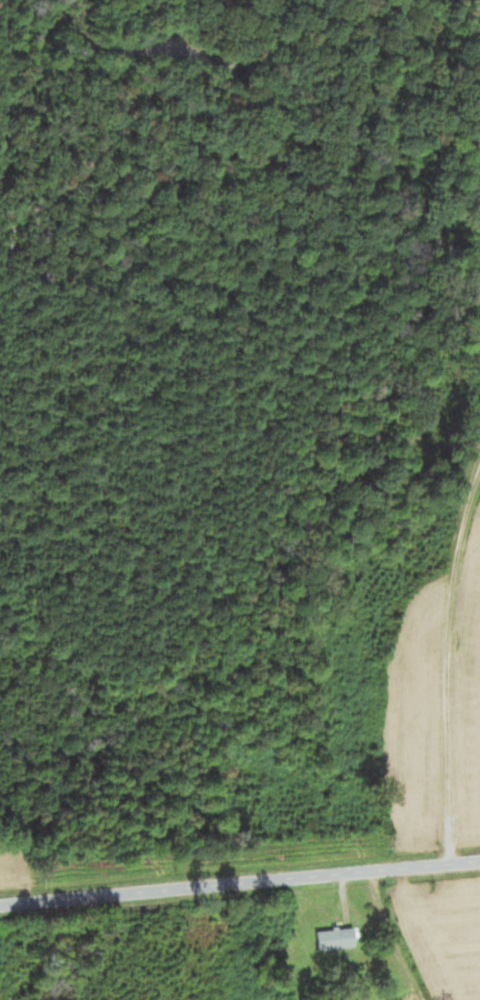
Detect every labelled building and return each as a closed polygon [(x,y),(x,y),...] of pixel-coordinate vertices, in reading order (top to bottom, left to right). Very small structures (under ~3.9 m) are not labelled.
[(319,931),(320,950),(359,948),(358,928),(319,931)]
